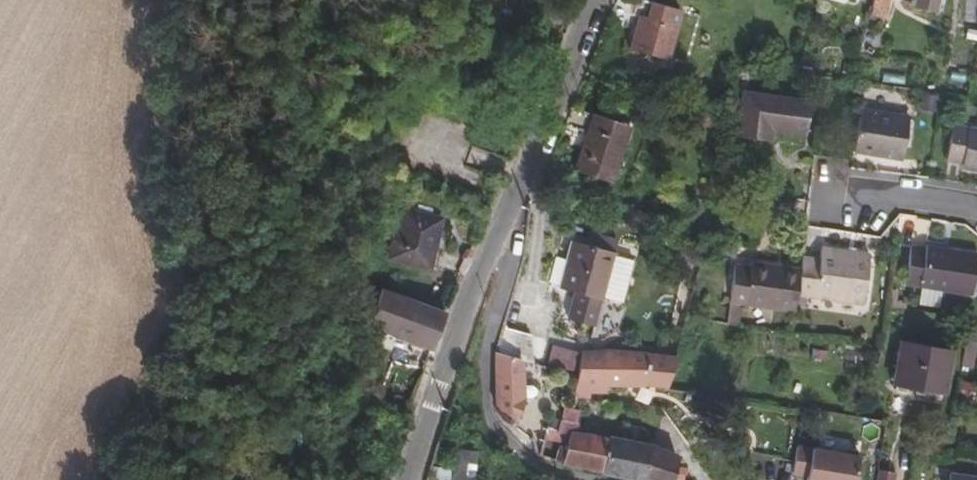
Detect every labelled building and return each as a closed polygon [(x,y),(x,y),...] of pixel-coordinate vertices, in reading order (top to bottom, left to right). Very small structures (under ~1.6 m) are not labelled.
[(676,7),(652,0),(642,0),(629,47),(663,56),(676,7)] [(886,0),(868,0),(867,5),(884,8),(886,0)] [(801,133),(805,101),(737,93),(732,138),(764,142),(766,129),(801,133)] [(899,158),(905,115),(857,108),(851,151),(899,158)] [(606,179),(625,125),(592,113),(573,167),(606,179)] [(948,124),(942,161),(957,163),(957,168),(976,171),(976,129),(948,124)] [(428,243),(433,226),(395,216),(382,266),(415,274),(423,241),(428,243)] [(582,295),(598,246),(557,234),(551,254),(543,279),(542,282),(556,286),(547,313),(573,321),(581,295),(582,295)] [(427,277),(435,244),(428,243),(423,241),(415,274),(427,277)] [(973,259),(974,254),(922,245),(921,247),(907,245),(901,281),(976,295),(976,259),(973,259)] [(861,302),(867,253),(818,247),(816,259),(799,257),(797,269),(794,293),(861,302)] [(794,293),(797,269),(747,262),(747,269),(731,267),(726,303),(791,312),(794,293)] [(424,347),(437,310),(376,289),(365,326),(424,347)] [(524,362),(524,330),(498,323),(493,352),(520,361),(524,362)] [(941,393),(948,353),(899,343),(891,384),(941,393)] [(664,385),(671,357),(641,354),(641,351),(604,349),(572,352),(570,387),(598,388),(598,382),(664,385)] [(520,400),(520,361),(493,352),(493,404),(510,419),(520,400)] [(571,422),(573,409),(560,406),(557,419),(571,422)] [(577,423),(580,410),(573,409),(571,422),(577,423)] [(569,432),(571,422),(557,419),(553,418),(551,428),(562,431),(569,432)] [(643,444),(590,434),(569,432),(562,431),(554,462),(631,477),(643,479),(667,479),(671,457),(643,444)] [(465,446),(452,442),(448,457),(429,451),(420,479),(464,479),(465,476),(457,474),(465,446)] [(465,476),(473,448),(465,446),(457,474),(465,476)] [(854,459),(793,449),(789,476),(804,478),(803,479),(851,479),(854,459)] [(892,472),(875,468),(872,479),(891,479),(892,472)] [(946,470),(944,479),(976,479),(976,476),(946,470)]
